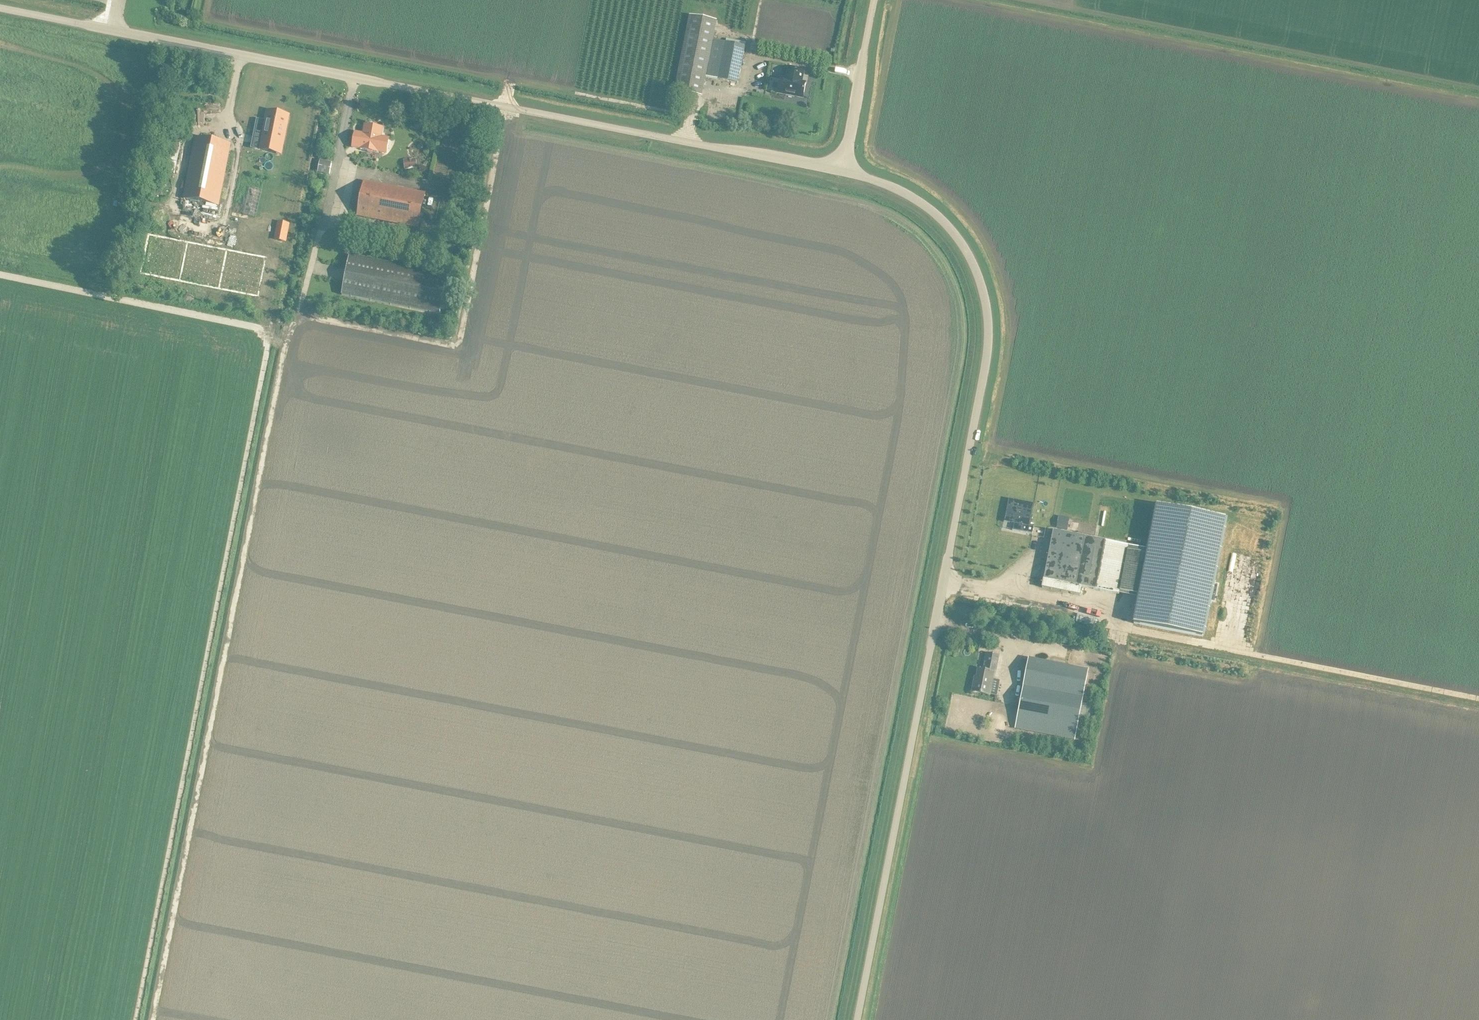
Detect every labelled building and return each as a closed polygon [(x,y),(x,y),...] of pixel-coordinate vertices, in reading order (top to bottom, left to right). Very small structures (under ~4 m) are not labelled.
[(705,76),(712,40),(716,20),(689,15),(675,91),(701,96),(705,76)] [(745,46),(712,40),(705,76),(738,82),(745,46)] [(780,78),(777,91),(786,93),(785,94),(794,96),(794,95),(803,96),(806,83),(801,82),(803,70),(789,67),(787,79),(780,78)] [(725,102),(724,112),(738,113),(738,103),(725,102)] [(267,111),(265,121),(261,140),(282,145),(288,115),(267,111)] [(389,138),(381,136),(382,127),(364,124),(362,133),(355,132),(352,146),(360,148),(378,152),(378,151),(386,153),(389,138)] [(195,137),(188,175),(183,198),(218,205),(230,144),(195,137)] [(180,143),(168,140),(162,170),(174,172),(180,143)] [(329,174),(331,162),(319,160),(317,171),(329,174)] [(418,227),(425,193),(364,181),(357,215),(418,227)] [(148,233),(140,273),(258,296),(266,256),(148,233)] [(349,255),(341,294),(440,313),(447,274),(349,255)] [(1031,533),(1034,526),(1029,525),(1033,503),(1008,499),(1004,521),(1013,523),(1012,530),(1031,533)] [(1085,537),(1055,531),(1053,530),(1042,587),(1080,594),(1081,586),(1119,593),(1119,591),(1139,595),(1134,623),(1202,636),(1225,519),(1156,505),(1148,549),(1085,537)] [(1016,631),(1018,619),(1006,617),(1004,629),(1016,631)] [(996,673),(1000,656),(987,653),(983,670),(979,669),(976,680),(975,680),(972,691),(989,695),(994,673),(996,673)] [(1088,669),(1029,658),(1023,686),(1083,698),(1088,669)] [(1083,698),(1023,686),(1018,715),(1077,727),(1083,698)] [(1018,715),(1015,728),(1075,739),(1077,727),(1018,715)]
